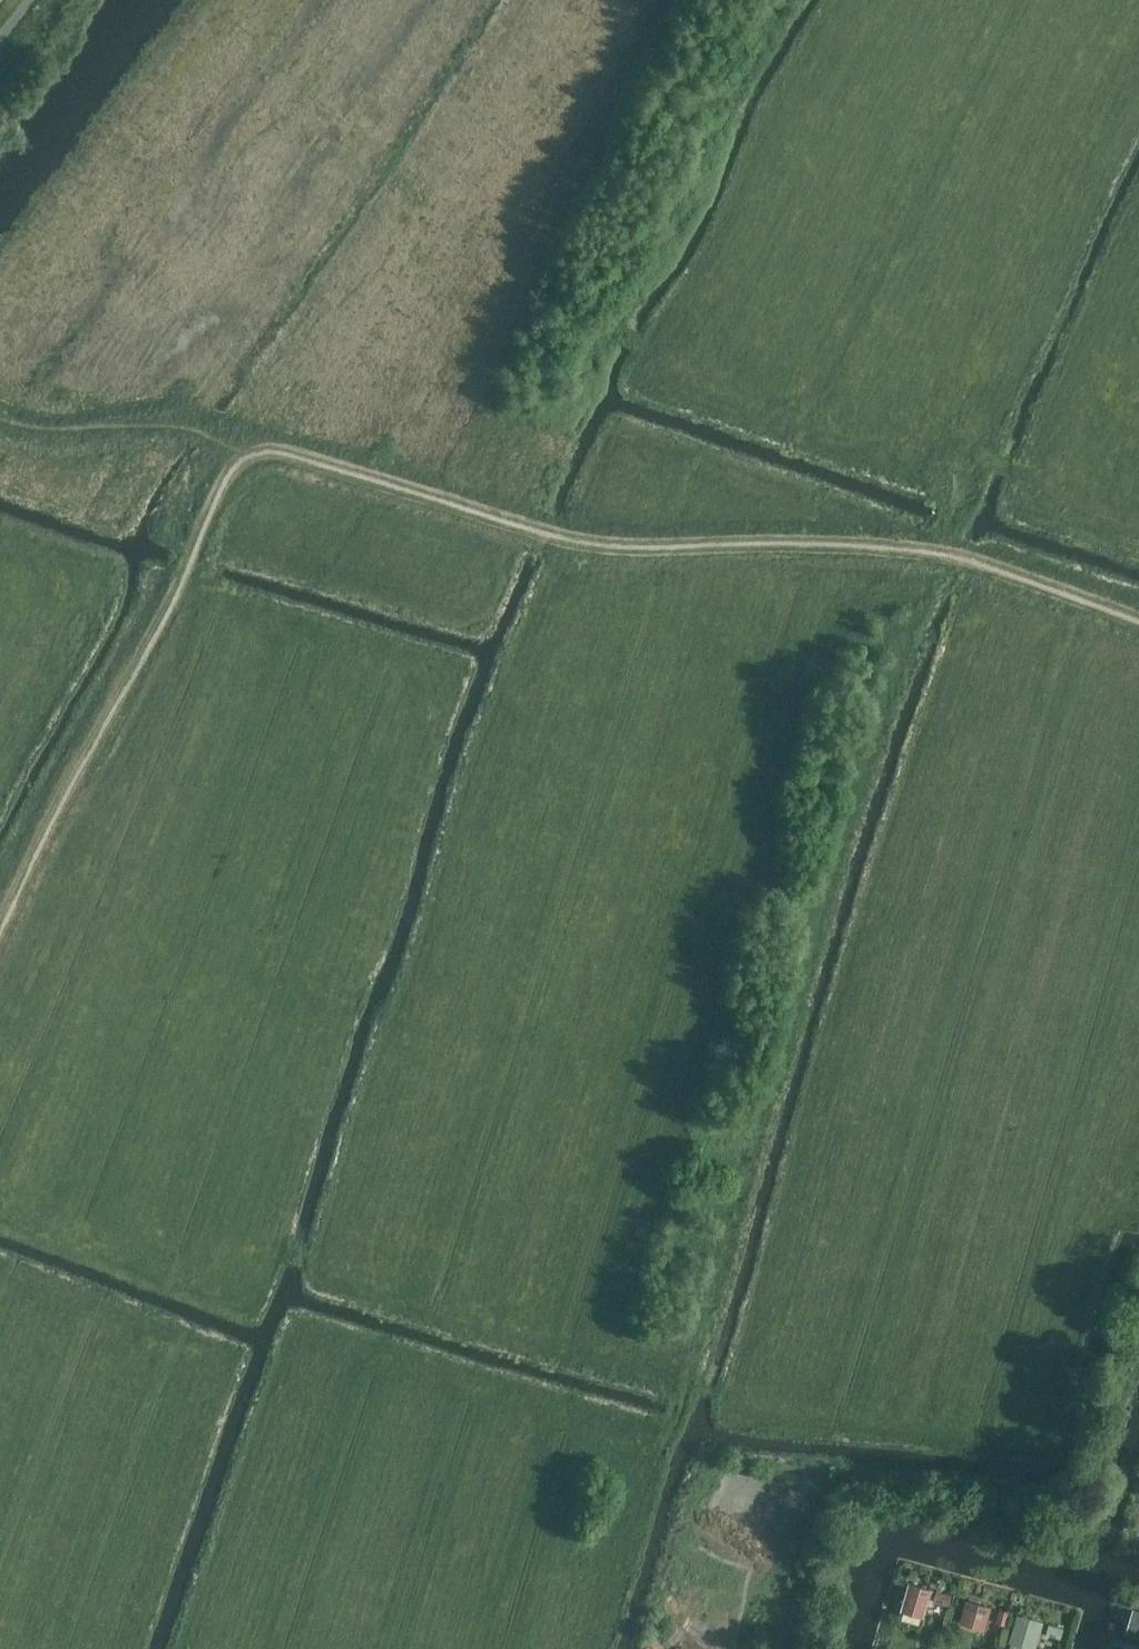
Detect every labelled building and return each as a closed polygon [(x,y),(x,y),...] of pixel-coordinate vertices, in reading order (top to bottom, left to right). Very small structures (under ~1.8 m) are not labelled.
[(910,1579),(904,1609),(928,1614),(934,1584),(910,1579)] [(973,1633),(980,1610),(955,1602),(948,1626),(973,1633)] [(1020,1611),(1011,1640),(1038,1648),(1047,1619),(1020,1611)] [(1122,1611),(1115,1634),(1138,1641),(1138,1616),(1122,1611)]
